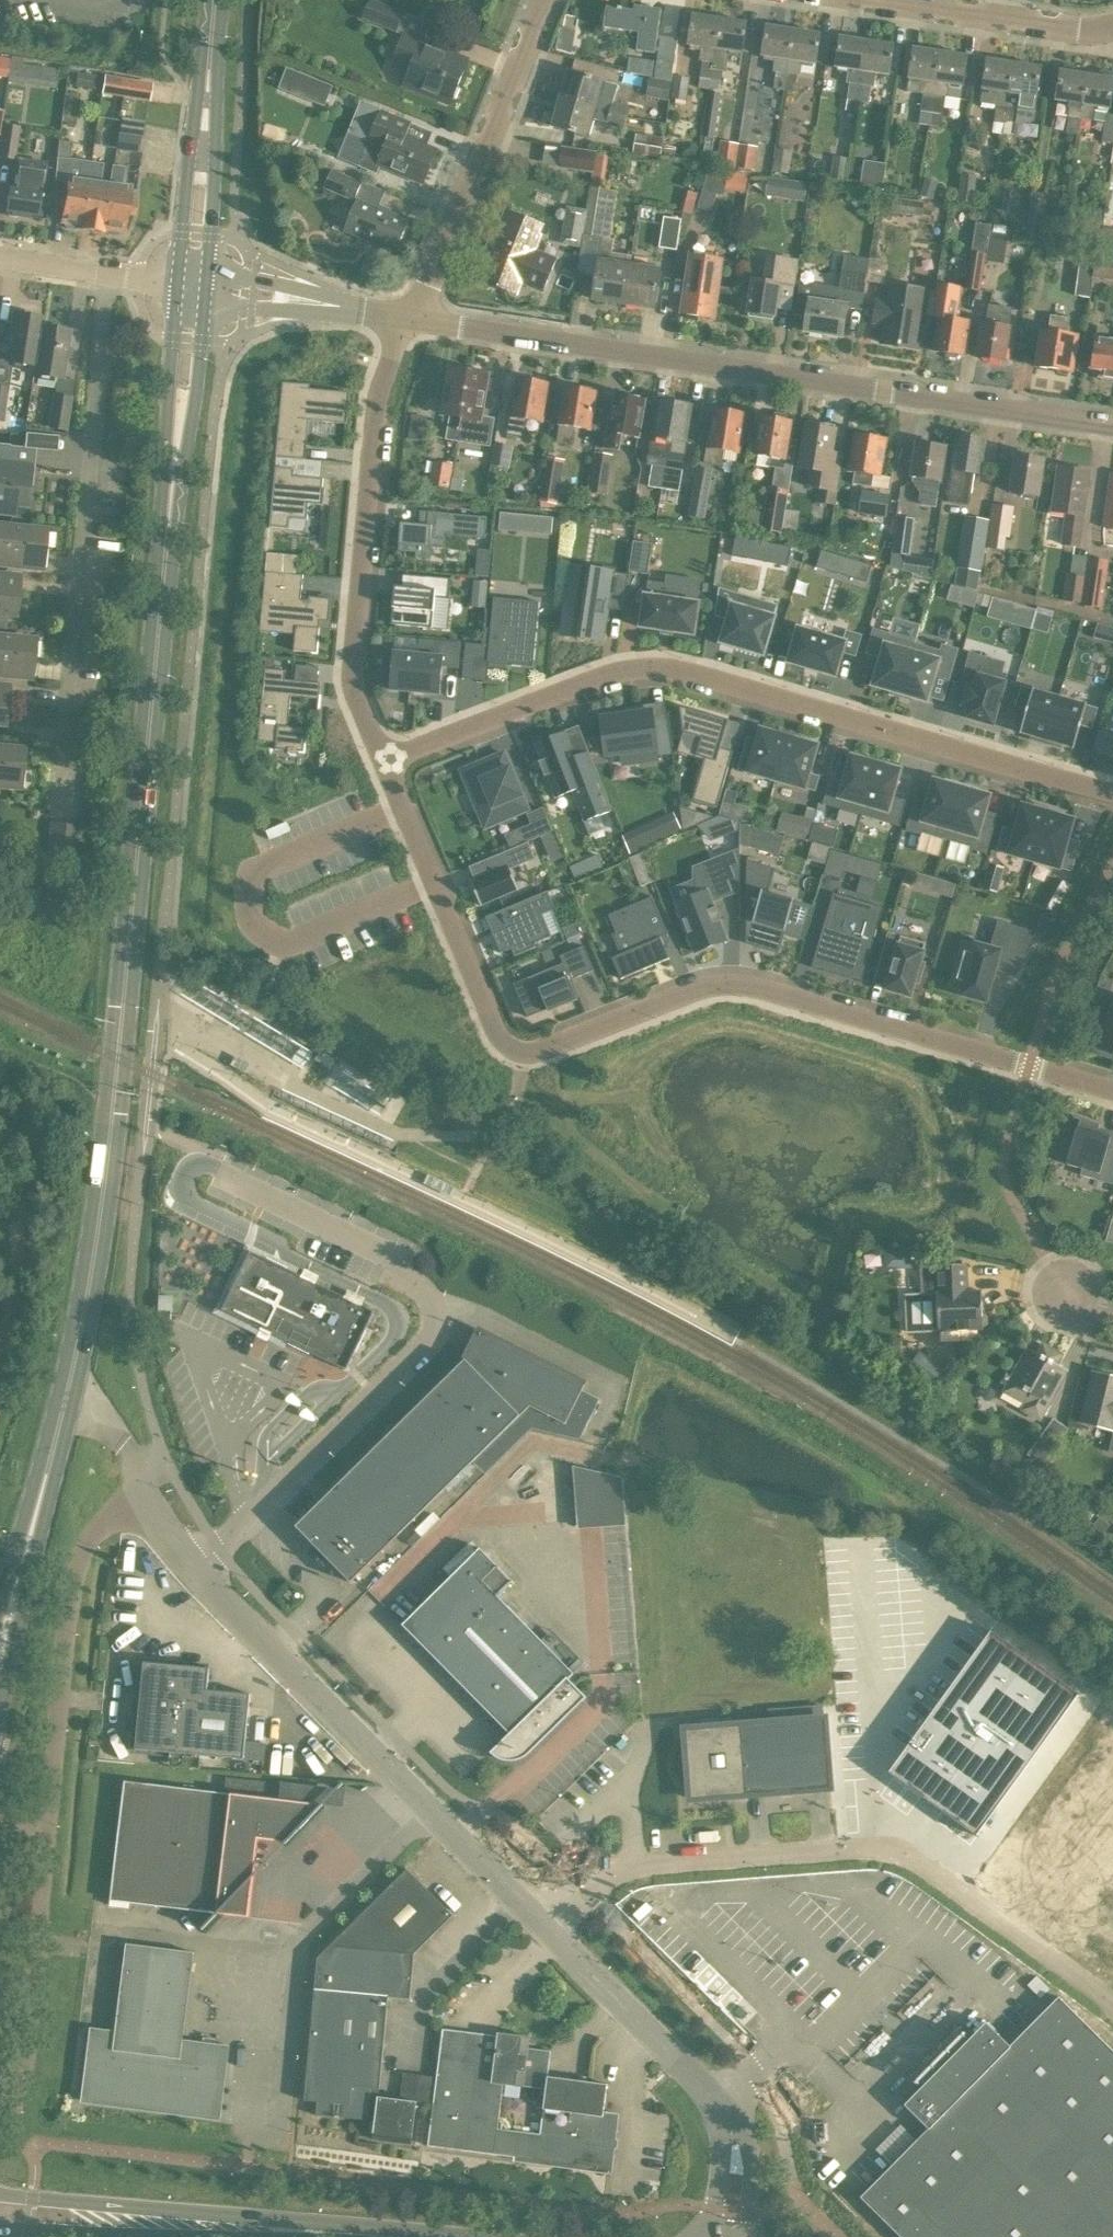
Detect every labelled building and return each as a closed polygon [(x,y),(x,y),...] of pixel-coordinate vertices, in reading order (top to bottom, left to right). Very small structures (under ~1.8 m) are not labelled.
[(405,13),(372,0),(369,0),(363,17),(398,31),(405,13)] [(638,37),(636,50),(655,53),(661,9),(634,5),(633,11),(606,7),(603,27),(630,31),(630,35),(638,37)] [(711,79),(720,18),(693,14),(688,44),(701,46),(699,60),(702,61),(698,88),(708,90),(710,79),(711,79)] [(746,23),(720,18),(711,79),(721,80),(722,71),(726,71),(729,50),(742,52),(746,23)] [(771,99),(783,101),(794,30),(767,25),(762,55),(774,57),(772,72),(775,72),(771,99)] [(794,30),(783,101),(791,102),(793,91),(795,92),(797,75),(800,75),(802,61),(816,63),(821,34),(794,30)] [(468,60),(404,34),(395,56),(413,64),(404,85),(450,104),(452,99),(456,98),(460,88),(458,84),(468,60)] [(857,101),(867,41),(841,37),(836,67),(848,69),(846,83),(849,84),(845,110),(856,112),(857,101)] [(894,45),(867,41),(857,101),(868,103),(870,87),(873,87),(875,73),(889,75),(894,45)] [(918,122),(929,124),(940,52),(914,48),(909,78),(907,91),(922,94),(918,122)] [(940,52),(929,124),(941,126),(945,97),(961,99),(968,57),(940,52)] [(11,75),(12,55),(0,54),(0,74),(11,75)] [(674,65),(657,62),(635,59),(632,73),(672,82),(674,65)] [(992,133),(1004,134),(1014,63),(987,59),(981,103),(996,105),(992,133)] [(60,85),(62,67),(13,62),(12,80),(60,85)] [(1014,63),(1004,134),(1015,135),(1017,126),(1033,122),(1037,97),(1041,67),(1014,63)] [(1081,118),(1087,75),(1077,73),(1078,70),(1075,67),(1066,65),(1063,68),(1062,71),(1061,71),(1056,100),(1069,102),(1067,116),(1069,116),(1067,133),(1078,134),(1080,118),(1081,118)] [(279,88),(324,106),(332,86),(287,68),(279,88)] [(569,71),(561,98),(597,109),(626,117),(627,117),(630,106),(614,102),(615,99),(601,94),(605,82),(569,71)] [(1087,75),(1081,118),(1093,120),(1095,106),(1109,108),(1112,86),(1112,79),(1112,78),(1112,75),(1111,73),(1102,71),(1099,73),(1098,77),(1087,75)] [(671,99),(686,101),(689,78),(674,76),(671,99)] [(672,82),(649,77),(646,96),(668,101),(672,82)] [(125,80),(123,97),(151,101),(153,84),(125,80)] [(597,109),(561,98),(553,126),(589,136),(594,119),(624,128),(627,117),(626,117),(597,109)] [(380,111),(368,139),(357,166),(377,174),(381,166),(425,183),(425,181),(424,181),(436,153),(437,153),(437,152),(404,138),(410,123),(380,111)] [(1112,143),(1112,114),(1106,113),(1101,141),(1112,143)] [(15,160),(20,127),(3,125),(0,146),(0,157),(15,160)] [(115,150),(138,153),(141,136),(118,133),(115,150)] [(663,138),(635,133),(632,154),(660,158),(663,138)] [(716,164),(735,167),(739,143),(720,140),(716,164)] [(58,141),(56,158),(68,159),(70,142),(58,141)] [(739,143),(735,167),(738,167),(737,171),(753,174),(757,146),(739,143)] [(593,173),(596,151),(546,144),(543,163),(558,166),(558,168),(591,173),(593,173)] [(772,171),(788,173),(791,150),(775,148),(772,171)] [(594,298),(624,303),(630,264),(631,255),(612,253),(614,239),(610,239),(617,191),(603,189),(608,153),(596,151),(593,173),(591,173),(585,220),(585,221),(583,233),(578,273),(597,276),(594,298)] [(830,177),(846,179),(849,158),(832,156),(830,177)] [(16,218),(18,216),(37,218),(45,164),(19,160),(15,187),(8,186),(4,214),(6,214),(8,218),(16,218)] [(81,228),(90,162),(78,160),(76,180),(68,179),(62,221),(65,222),(65,225),(67,228),(75,230),(78,227),(79,224),(81,224),(81,228)] [(864,160),(860,184),(882,188),(886,163),(864,160)] [(103,231),(104,228),(103,228),(109,185),(101,184),(104,164),(90,162),(81,228),(103,231)] [(103,228),(104,228),(107,228),(106,231),(108,235),(116,236),(119,233),(120,230),(123,231),(126,213),(134,214),(136,204),(127,202),(129,188),(121,187),(124,167),(113,165),(109,185),(103,228)] [(748,174),(723,170),(704,166),(702,177),(705,178),(697,208),(711,211),(716,194),(723,195),(724,191),(744,195),(748,174)] [(331,169),(324,189),(354,201),(362,182),(331,169)] [(958,201),(974,203),(977,175),(961,174),(958,201)] [(924,177),(919,195),(932,199),(938,182),(924,177)] [(807,183),(787,180),(784,199),(804,202),(807,183)] [(995,209),(1007,211),(1009,195),(996,194),(995,209)] [(893,213),(922,217),(924,201),(895,198),(893,213)] [(1025,236),(1040,238),(1045,200),(1030,198),(1025,236)] [(366,252),(386,260),(391,248),(396,250),(408,220),(358,201),(346,231),(371,240),(366,252)] [(507,211),(479,278),(516,292),(519,284),(543,294),(558,257),(534,248),(539,234),(537,233),(541,225),(507,211)] [(659,248),(677,250),(681,219),(663,217),(659,248)] [(990,232),(987,254),(985,261),(1004,264),(1008,234),(990,232)] [(985,261),(987,254),(970,251),(964,290),(980,292),(985,261)] [(682,311),(714,316),(722,258),(691,254),(688,276),(682,311)] [(868,274),(870,259),(844,255),(839,287),(812,283),(812,288),(800,286),(796,315),(807,317),(805,332),(842,337),(846,308),(862,310),(867,274),(868,274)] [(797,260),(767,256),(764,281),(753,279),(748,312),(775,317),(780,284),(794,285),(797,260)] [(1099,257),(1095,278),(1112,281),(1112,259),(1099,257)] [(630,264),(624,303),(654,307),(660,268),(630,264)] [(956,358),(959,354),(962,355),(968,320),(956,318),(961,287),(938,283),(933,316),(941,318),(936,351),(946,352),(948,357),(956,358)] [(925,290),(890,285),(887,303),(876,301),(873,322),(884,324),(881,343),(916,348),(925,290)] [(977,357),(1004,362),(1009,328),(1012,307),(989,304),(985,324),(983,323),(977,357)] [(6,361),(33,366),(40,318),(14,313),(6,361)] [(1036,365),(1056,368),(1058,374),(1067,376),(1071,370),(1072,371),(1077,334),(1067,333),(1069,318),(1050,315),(1048,330),(1041,329),(1036,365)] [(40,318),(33,366),(34,366),(33,374),(62,379),(69,330),(41,326),(42,318),(40,318)] [(1096,337),(1091,367),(1101,369),(1100,375),(1101,375),(1102,381),(1112,383),(1112,340),(1096,337)] [(450,368),(442,415),(449,416),(446,439),(448,440),(456,441),(459,442),(469,371),(450,368)] [(488,374),(469,371),(459,442),(489,447),(494,417),(481,415),(488,374)] [(515,398),(513,398),(509,416),(506,434),(524,438),(527,419),(542,422),(549,384),(518,379),(515,398)] [(282,383),(277,439),(307,442),(309,420),(347,423),(350,393),(304,389),(304,385),(282,383)] [(4,422),(9,387),(0,385),(0,421),(4,422)] [(561,426),(557,444),(573,446),(576,428),(589,430),(596,392),(567,388),(561,426)] [(53,394),(47,428),(67,432),(73,397),(53,394)] [(643,400),(625,397),(625,400),(616,398),(612,419),(609,418),(604,448),(619,451),(621,435),(637,438),(643,400)] [(649,486),(662,488),(669,440),(674,441),(680,404),(657,400),(652,437),(648,465),(652,466),(649,486)] [(669,440),(662,488),(667,489),(679,491),(687,443),(693,406),(680,404),(674,441),(669,440)] [(744,414),(716,410),(709,447),(706,463),(721,466),(724,450),(737,452),(744,414)] [(775,467),(772,488),(768,487),(761,531),(782,534),(794,453),(786,451),(791,422),(762,417),(756,455),(770,457),(769,466),(775,467)] [(806,425),(799,467),(812,470),(809,487),(819,489),(817,502),(835,505),(837,492),(840,477),(829,475),(836,430),(806,425)] [(854,472),(853,484),(871,487),(873,474),(879,475),(885,440),(856,435),(850,471),(854,472)] [(947,502),(968,506),(973,472),(980,474),(985,440),(957,436),(947,502)] [(11,513),(12,504),(25,505),(29,466),(7,464),(9,444),(0,443),(0,512),(11,513)] [(490,465),(509,468),(513,446),(494,443),(490,465)] [(922,504),(935,506),(940,481),(945,447),(917,443),(911,481),(920,492),(918,499),(922,504)] [(612,455),(593,452),(587,491),(606,494),(612,455)] [(1044,460),(1015,455),(1009,492),(1038,496),(1044,460)] [(545,457),(542,483),(561,485),(564,460),(545,457)] [(449,488),(452,465),(445,464),(426,462),(425,472),(430,473),(428,485),(449,488)] [(275,466),(270,526),(288,528),(289,518),(307,520),(308,503),(323,505),(325,488),(322,487),(323,478),(294,476),(294,468),(275,466)] [(695,466),(687,515),(705,518),(708,502),(713,502),(717,481),(711,480),(713,469),(695,466)] [(1059,466),(1052,512),(1067,514),(1062,545),(1079,547),(1084,516),(1083,516),(1090,471),(1059,466)] [(1112,529),(1112,474),(1104,528),(1112,529)] [(465,491),(467,478),(453,475),(450,488),(465,491)] [(858,490),(855,513),(886,519),(890,496),(858,490)] [(986,519),(978,571),(981,572),(985,547),(1004,550),(1006,537),(1010,538),(1015,506),(991,502),(988,520),(986,519)] [(399,544),(398,551),(416,552),(415,556),(431,558),(432,548),(445,549),(447,535),(485,539),(487,517),(428,511),(428,512),(427,525),(419,524),(400,523),(398,544),(399,544)] [(553,517),(538,516),(537,530),(552,532),(553,517)] [(915,518),(897,516),(892,553),(911,555),(915,518)] [(956,567),(978,571),(986,519),(964,516),(956,567)] [(40,568),(44,530),(0,525),(0,564),(40,568)] [(735,536),(731,555),(787,566),(790,547),(735,536)] [(634,541),(629,571),(647,573),(651,544),(634,541)] [(477,564),(476,576),(488,577),(489,562),(490,550),(478,549),(477,564)] [(872,564),(821,549),(816,566),(866,582),(872,564)] [(1082,602),(1082,606),(1101,609),(1109,560),(1089,557),(1086,576),(1067,573),(1063,600),(1082,602)] [(877,608),(889,565),(878,562),(866,605),(877,608)] [(329,621),(331,598),(309,596),(309,600),(301,600),(303,575),(266,571),(262,614),(297,618),(294,650),(317,653),(320,620),(329,621)] [(569,589),(563,630),(601,636),(606,608),(623,610),(629,574),(610,571),(609,583),(579,579),(578,591),(569,589)] [(6,630),(7,614),(14,615),(17,576),(0,574),(0,629),(6,630)] [(394,585),(390,624),(432,628),(434,597),(448,598),(450,578),(424,576),(423,588),(402,586),(394,585)] [(476,604),(489,604),(490,580),(477,580),(476,604)] [(644,594),(639,627),(694,635),(699,602),(664,597),(666,583),(648,581),(646,594),(644,594)] [(976,606),(980,591),(954,584),(950,598),(976,606)] [(719,589),(715,615),(728,619),(721,642),(736,646),(763,654),(774,617),(773,616),(734,605),(737,593),(719,589)] [(493,597),(487,660),(512,663),(511,665),(533,667),(539,601),(493,597)] [(1009,623),(1030,629),(1036,610),(993,597),(987,616),(1009,623)] [(1095,635),(1112,641),(1112,626),(1100,621),(1095,635)] [(798,628),(789,662),(805,666),(805,667),(818,671),(818,670),(835,675),(842,652),(855,656),(861,635),(846,631),(843,641),(798,628)] [(873,628),(866,654),(881,658),(874,681),(873,685),(889,690),(888,691),(899,694),(914,643),(889,635),(889,633),(873,628)] [(30,678),(34,639),(0,636),(0,675),(30,678)] [(394,652),(390,689),(440,694),(442,667),(458,669),(461,643),(419,639),(418,655),(394,652)] [(468,649),(468,654),(482,656),(483,644),(469,643),(468,649)] [(914,643),(899,694),(911,697),(911,696),(927,701),(928,697),(935,674),(950,678),(958,649),(942,644),(940,650),(914,643)] [(960,683),(960,685),(968,687),(963,705),(969,707),(966,717),(992,724),(997,707),(1002,708),(1005,696),(1001,695),(1007,674),(1002,672),(982,667),(985,656),(969,652),(960,683)] [(320,699),(322,682),(285,679),(286,670),(265,668),(258,740),(276,742),(276,749),(305,752),(307,727),(288,725),(291,696),(320,699)] [(1021,686),(1015,706),(1026,710),(1020,732),(1032,736),(1030,740),(1046,744),(1059,697),(1021,686)] [(1059,697),(1046,744),(1061,748),(1062,745),(1074,748),(1080,725),(1092,729),(1098,708),(1059,697)] [(728,720),(679,705),(682,733),(701,738),(696,756),(705,758),(692,800),(717,807),(733,751),(721,747),(728,720)] [(652,710),(600,717),(605,756),(619,754),(622,753),(638,751),(639,761),(658,759),(659,759),(652,710)] [(1099,728),(1094,745),(1104,748),(1109,731),(1099,728)] [(742,753),(738,768),(775,779),(787,737),(759,729),(751,756),(742,753)] [(565,731),(534,743),(555,798),(573,792),(584,822),(600,815),(612,810),(589,751),(576,756),(565,731)] [(787,737),(775,779),(815,791),(819,776),(807,772),(815,745),(814,745),(814,742),(800,738),(799,741),(787,737)] [(19,787),(22,749),(0,747),(0,785),(19,787)] [(504,753),(461,771),(485,827),(528,809),(504,753)] [(830,779),(823,804),(860,814),(875,761),(850,753),(841,782),(830,779)] [(875,761),(860,814),(899,826),(906,801),(892,797),(901,768),(875,761)] [(914,795),(904,830),(919,834),(919,832),(945,840),(961,785),(947,781),(946,783),(933,779),(927,799),(914,795)] [(961,785),(945,840),(970,847),(970,849),(985,853),(995,819),(983,815),(989,795),(977,792),(978,790),(961,785)] [(1002,827),(995,850),(1032,861),(1048,807),(1034,803),(1033,808),(1020,804),(1013,830),(1002,827)] [(1048,807),(1032,861),(1071,872),(1077,848),(1065,845),(1067,839),(1073,819),(1061,816),(1063,812),(1048,807)] [(675,816),(635,834),(641,847),(680,829),(675,816)] [(740,831),(740,824),(740,822),(719,816),(719,817),(726,836),(740,831)] [(799,817),(793,836),(806,840),(812,820),(799,816),(799,817)] [(76,862),(80,825),(50,823),(47,859),(76,862)] [(533,824),(518,830),(523,842),(538,836),(533,824)] [(749,838),(747,847),(779,856),(784,836),(752,828),(749,838)] [(544,835),(533,839),(538,854),(550,850),(544,835)] [(472,880),(470,881),(480,905),(482,904),(481,904),(516,889),(517,890),(518,889),(509,869),(509,867),(513,866),(514,867),(535,858),(528,841),(476,863),(482,877),(474,880),(472,881),(472,880)] [(740,848),(729,852),(728,867),(740,867),(740,848)] [(633,855),(643,884),(656,879),(647,850),(633,855)] [(848,854),(844,871),(877,881),(882,864),(848,854)] [(598,855),(586,860),(591,871),(602,866),(598,855)] [(694,896),(676,903),(695,952),(726,940),(719,921),(722,920),(717,907),(714,908),(711,901),(724,896),(724,856),(694,867),(694,896)] [(746,860),(746,919),(763,924),(756,947),(778,953),(785,931),(794,900),(792,899),(792,900),(768,893),(775,868),(746,860)] [(999,889),(1007,867),(993,862),(985,884),(999,889)] [(955,884),(942,880),(938,893),(951,897),(955,884)] [(509,925),(492,933),(500,953),(511,948),(515,956),(536,947),(534,944),(551,937),(542,914),(555,909),(547,890),(502,909),(509,925)] [(822,931),(814,958),(826,962),(825,966),(824,969),(823,969),(823,970),(848,978),(854,957),(868,960),(873,944),(873,941),(883,907),(864,901),(833,892),(824,922),(822,931)] [(612,913),(608,915),(616,932),(623,929),(631,949),(620,954),(612,958),(621,979),(669,958),(664,945),(661,938),(667,935),(668,934),(664,924),(652,897),(612,913)] [(563,927),(562,927),(564,931),(567,940),(586,932),(581,919),(563,927)] [(956,984),(954,988),(962,991),(962,992),(961,994),(985,1001),(994,970),(1000,949),(1026,956),(1039,933),(998,921),(990,948),(976,944),(975,945),(967,943),(956,984)] [(887,981),(886,987),(885,988),(910,996),(926,943),(900,936),(897,946),(885,943),(874,978),(887,981)] [(564,964),(514,985),(528,1018),(545,1010),(546,1014),(576,1001),(575,998),(578,996),(571,980),(594,970),(584,946),(561,956),(564,964)] [(1098,1048),(1099,1048),(1100,1046),(1112,1050),(1112,999),(1110,1010),(1106,1009),(1100,1028),(1104,1030),(1099,1048),(1098,1048)] [(320,1051),(315,1059),(329,1068),(334,1060),(320,1051)] [(1066,1164),(1082,1168),(1080,1175),(1112,1184),(1112,1133),(1110,1132),(1109,1137),(1098,1133),(1101,1124),(1080,1118),(1066,1164)] [(883,1246),(883,1265),(914,1264),(913,1246),(883,1246)] [(227,1298),(352,1358),(374,1311),(249,1251),(227,1298)] [(981,1291),(968,1292),(967,1264),(921,1266),(923,1295),(937,1295),(939,1332),(983,1329),(983,1327),(985,1325),(988,1323),(987,1316),(985,1313),(982,1312),(981,1291)] [(469,1355),(405,1419),(460,1475),(474,1461),(485,1473),(531,1428),(580,1439),(585,1427),(599,1400),(582,1391),(585,1385),(492,1339),(492,1340),(492,1341),(473,1360),(470,1357),(469,1355)] [(1047,1349),(1045,1350),(1044,1351),(1042,1352),(1041,1353),(1040,1355),(1028,1348),(1010,1382),(1032,1394),(1023,1410),(1041,1420),(1068,1370),(1057,1364),(1057,1363),(1058,1361),(1058,1359),(1058,1358),(1057,1356),(1056,1354),(1056,1353),(1055,1352),(1053,1351),(1050,1350),(1049,1349),(1047,1349)] [(919,1350),(907,1369),(934,1389),(947,1369),(919,1350)] [(1094,1373),(1082,1421),(1112,1429),(1112,1378),(1094,1373)] [(1053,1417),(1026,1454),(1042,1465),(1068,1428),(1053,1417)] [(460,1475),(405,1419),(311,1511),(312,1512),(315,1515),(315,1539),(312,1541),(310,1542),(351,1583),(460,1475)] [(602,1527),(626,1526),(624,1498),(622,1477),(602,1472),(583,1468),(572,1465),(573,1469),(576,1520),(577,1528),(580,1528),(602,1527)] [(1110,1525),(1095,1514),(1087,1526),(1102,1536),(1110,1525)] [(490,1753),(492,1755),(495,1757),(497,1758),(499,1759),(500,1760),(503,1761),(507,1761),(509,1762),(512,1762),(516,1761),(519,1760),(522,1759),(524,1758),(527,1756),(529,1754),(587,1698),(568,1679),(574,1674),(498,1597),(513,1582),(480,1549),(477,1552),(468,1542),(441,1568),(451,1577),(402,1625),(509,1734),(490,1753)] [(283,1595),(289,1602),(294,1596),(288,1590),(283,1595)] [(987,1628),(886,1769),(914,1789),(974,1833),(1076,1691),(987,1628)] [(210,1669),(143,1662),(135,1749),(265,1762),(266,1744),(246,1742),(250,1694),(207,1690),(210,1669)] [(825,1725),(685,1735),(691,1805),(831,1794),(825,1725)] [(1038,1871),(1112,1926),(1112,1765),(1038,1871)] [(111,1903),(129,1905),(130,1901),(249,1917),(260,1839),(289,1843),(325,1806),(127,1779),(111,1903)] [(304,2099),(316,2100),(315,2114),(367,2119),(370,2087),(379,2088),(387,1996),(409,1998),(412,1958),(454,1915),(407,1869),(317,1958),(304,2099)] [(94,2028),(85,2099),(215,2115),(224,2044),(182,2039),(193,1952),(126,1943),(115,2031),(94,2028)] [(1010,2046),(986,2022),(904,2105),(928,2128),(860,2197),(900,2236),(1112,2236),(1112,2050),(1059,1996),(1010,2046)] [(494,2154),(525,2158),(529,2131),(497,2127),(503,2084),(535,2087),(536,2075),(524,2073),(528,2037),(498,2033),(498,2035),(442,2028),(427,2145),(494,2154)] [(378,2098),(372,2139),(409,2144),(415,2102),(419,2074),(403,2072),(399,2100),(378,2098)] [(529,2131),(525,2158),(607,2168),(614,2116),(602,2115),(606,2084),(536,2075),(535,2087),(546,2088),(540,2133),(529,2131)]
